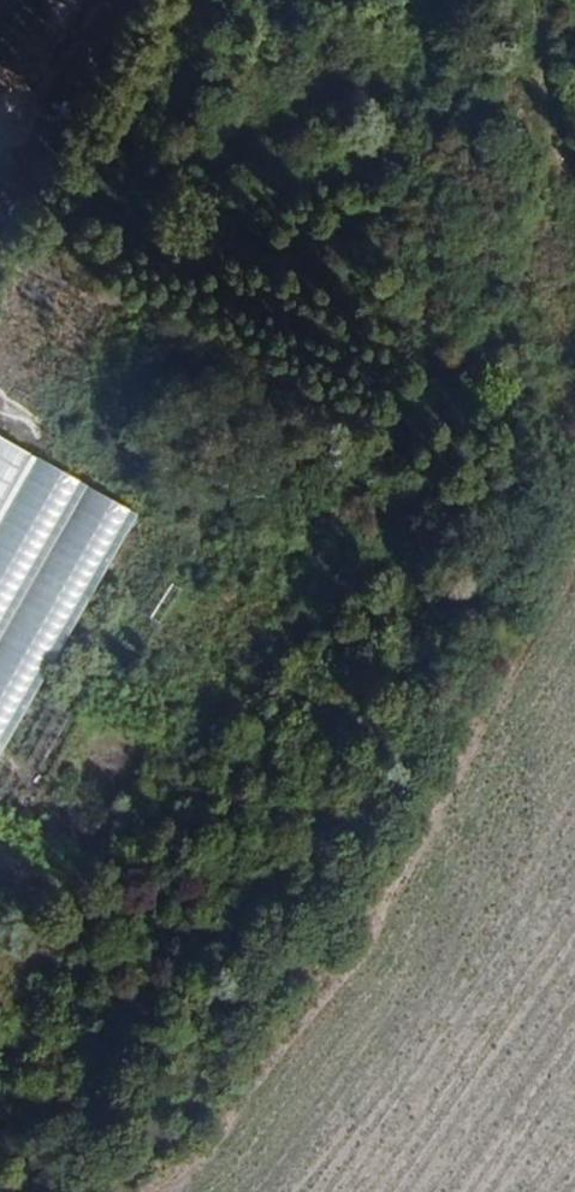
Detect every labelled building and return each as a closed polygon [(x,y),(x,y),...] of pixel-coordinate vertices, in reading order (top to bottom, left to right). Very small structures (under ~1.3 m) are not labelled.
[(135,525),(0,447),(0,758),(135,525)]
